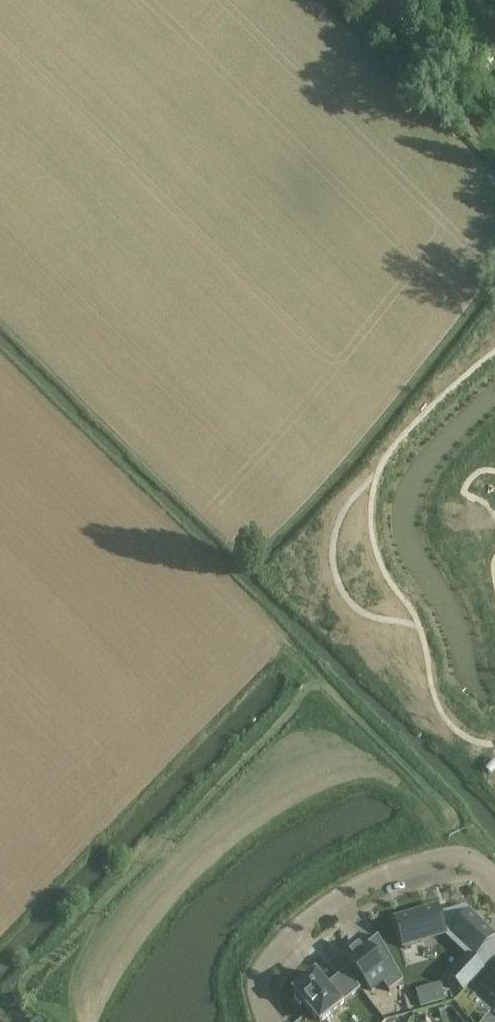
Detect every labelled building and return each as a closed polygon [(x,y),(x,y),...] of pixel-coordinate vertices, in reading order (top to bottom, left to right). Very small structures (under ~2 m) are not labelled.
[(437,907),(395,919),(403,947),(444,935),(451,933),(476,957),(494,937),(469,913),(467,915),(464,911),(440,918),(439,914),(437,907)] [(349,943),(340,951),(342,954),(341,955),(372,992),(387,979),(376,959),(360,939),(352,946),(349,943)] [(449,977),(463,990),(482,970),(468,956),(467,957),(449,977)] [(338,970),(322,983),(312,971),(291,988),(294,992),(291,994),(297,1001),(300,999),(317,1019),(354,988),(338,970)] [(484,989),(494,998),(494,976),(484,989)] [(431,992),(434,1003),(444,1001),(441,989),(431,992)] [(385,1020),(372,1008),(360,1021),(383,1021),(385,1020)] [(486,1013),(481,1021),(494,1021),(494,1018),(486,1013)]
